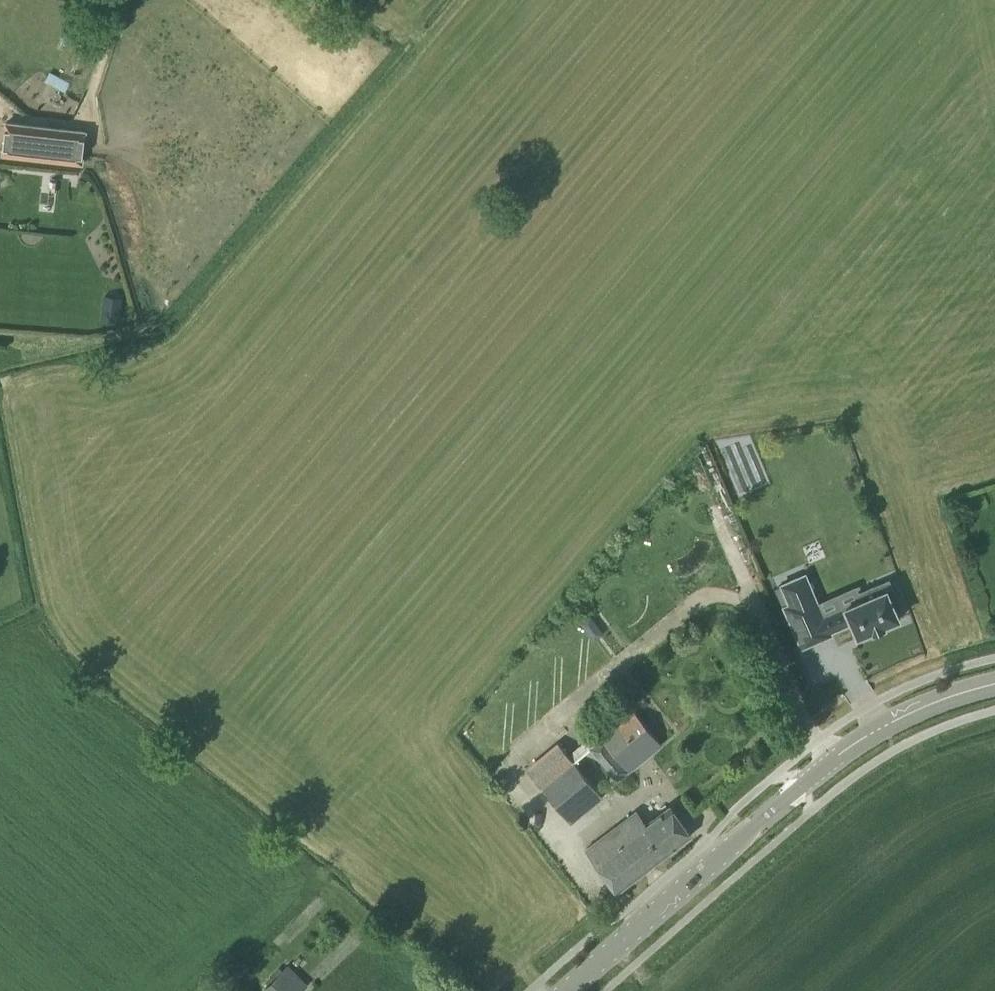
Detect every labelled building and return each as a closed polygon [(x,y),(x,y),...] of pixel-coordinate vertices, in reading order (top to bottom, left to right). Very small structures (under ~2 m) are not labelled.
[(6,122),(3,156),(81,165),(85,131),(59,128),(48,127),(6,122)] [(104,294),(101,318),(120,321),(123,296),(104,294)] [(784,605),(802,646),(832,634),(830,631),(852,622),(858,635),(873,629),(874,631),(886,626),(885,624),(900,617),(894,605),(899,603),(897,599),(891,584),(890,584),(889,580),(885,582),(884,582),(862,592),(858,594),(859,598),(841,606),(842,608),(824,615),(806,573),(782,584),(790,603),(784,605)] [(590,747),(618,780),(662,744),(634,710),(590,747)] [(691,834),(679,819),(669,806),(648,823),(638,810),(588,849),(619,889),(691,834)] [(286,967),(266,989),(268,990),(298,990),(304,984),(286,967)]
